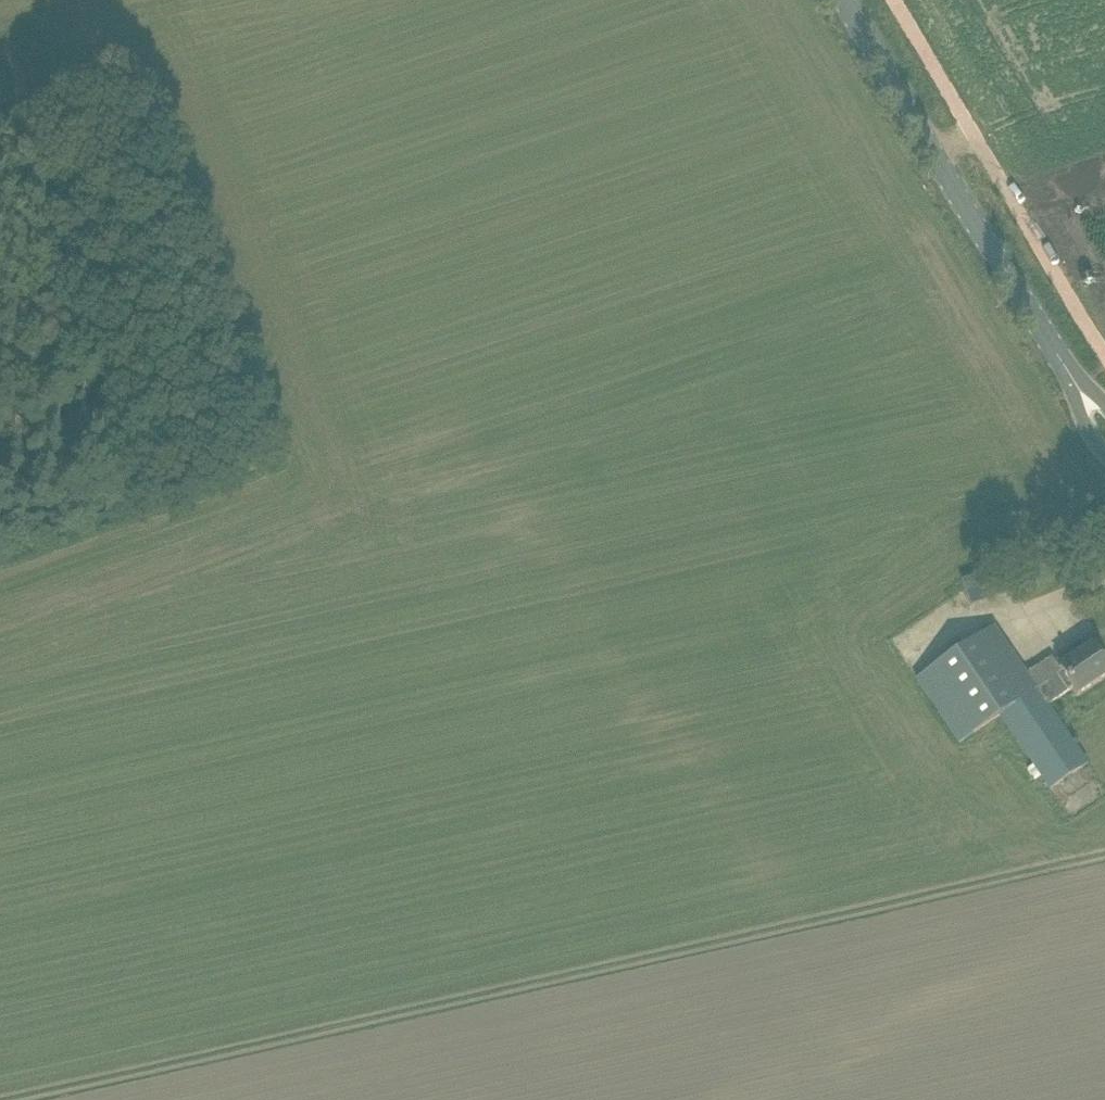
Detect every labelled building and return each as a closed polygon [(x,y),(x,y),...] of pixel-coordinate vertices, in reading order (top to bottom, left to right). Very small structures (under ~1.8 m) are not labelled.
[(959,744),(1000,717),(1048,790),(1086,764),(1047,706),(1072,689),(1077,695),(1104,676),(1104,669),(1090,647),(1059,669),(1061,672),(1036,690),(992,626),(914,679),(959,744)]
